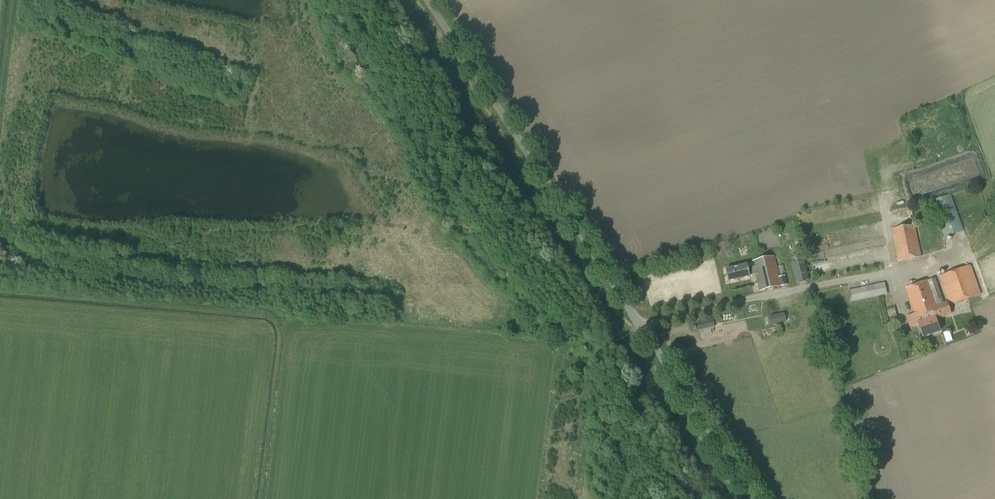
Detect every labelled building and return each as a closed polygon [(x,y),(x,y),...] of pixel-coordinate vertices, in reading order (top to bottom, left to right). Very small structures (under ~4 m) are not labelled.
[(950,195),(932,201),(933,203),(945,236),(963,230),(950,195)] [(808,211),(811,223),(828,219),(825,206),(808,211)] [(899,261),(921,257),(914,225),(892,229),(899,261)] [(779,277),(774,256),(753,261),(754,267),(748,268),(747,265),(726,269),(728,281),(750,276),(756,274),(760,291),(787,285),(785,276),(779,277)] [(923,260),(924,267),(938,265),(937,258),(923,260)] [(796,283),(809,280),(804,260),(792,263),(796,283)] [(950,305),(980,294),(970,265),(939,276),(950,305)] [(927,280),(906,288),(912,304),(933,297),(935,302),(942,300),(935,278),(928,281),(927,280)] [(850,301),(887,294),(884,283),(848,291),(850,301)] [(933,297),(912,304),(916,317),(917,317),(919,323),(918,323),(923,337),(940,331),(935,320),(951,314),(946,302),(937,306),(933,297)] [(887,310),(889,318),(896,316),(894,308),(887,310)]
